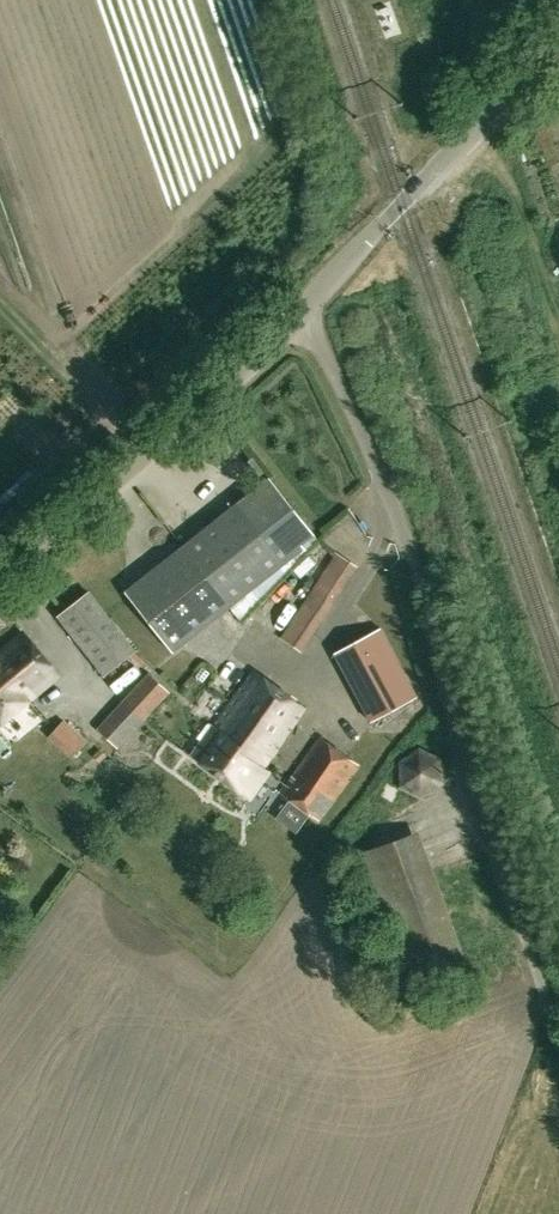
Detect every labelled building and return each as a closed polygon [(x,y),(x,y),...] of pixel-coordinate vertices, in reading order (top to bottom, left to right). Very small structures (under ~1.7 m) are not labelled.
[(182,546),(126,591),(127,593),(149,620),(160,634),(172,649),(174,651),(229,606),(285,561),(304,546),(301,543),(314,532),(269,476),(238,502),(182,546)] [(338,551),(282,636),(304,653),(359,567),(338,551)] [(90,593),(59,617),(105,676),(137,652),(90,593)] [(229,623),(250,641),(258,631),(238,613),(229,623)] [(374,721),(419,696),(382,628),(337,653),(374,721)] [(0,653),(0,719),(3,723),(31,700),(30,699),(60,674),(25,632),(0,653)] [(195,753),(251,794),(270,768),(266,765),(306,710),(256,673),(216,728),(214,727),(195,753)] [(104,732),(125,749),(172,690),(152,674),(104,732)] [(78,727),(86,713),(71,704),(63,718),(78,727)] [(321,735),(282,789),(323,822),(360,764),(321,735)] [(92,755),(99,763),(107,756),(100,748),(92,755)] [(440,781),(438,759),(420,751),(402,763),(404,783),(423,793),(440,781)] [(467,957),(420,830),(359,851),(404,981),(467,957)] [(505,905),(481,914),(485,926),(510,917),(505,905)]
